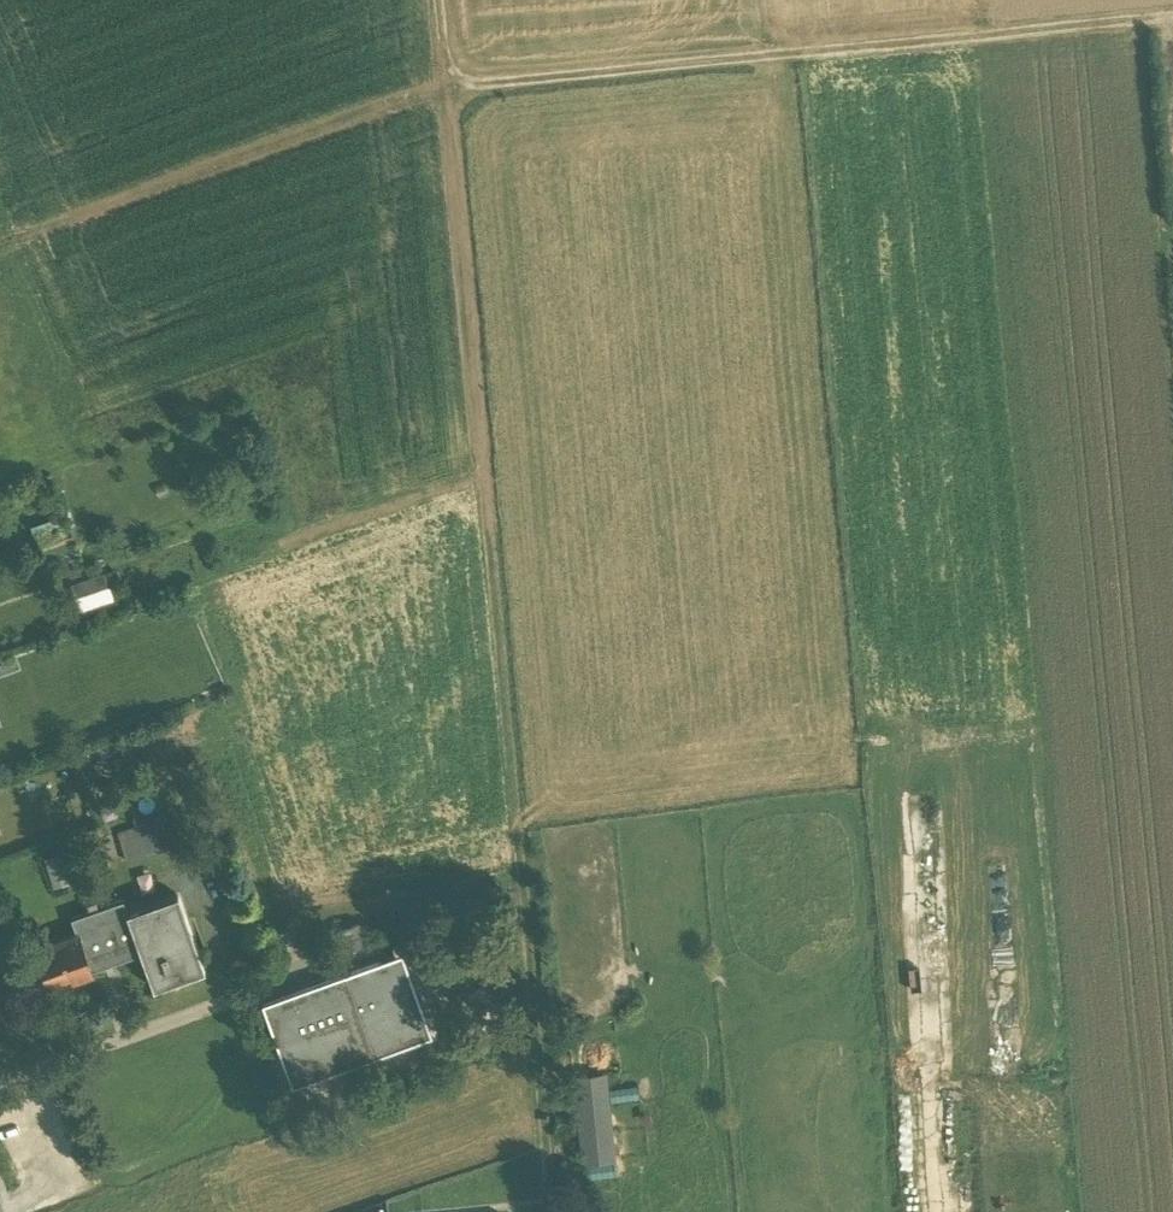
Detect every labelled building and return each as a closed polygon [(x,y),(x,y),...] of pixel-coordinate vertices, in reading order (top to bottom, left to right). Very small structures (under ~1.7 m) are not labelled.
[(74,587),(83,614),(126,599),(116,572),(74,587)] [(137,784),(125,788),(128,797),(141,793),(137,784)] [(172,816),(118,834),(128,863),(182,844),(172,816)] [(56,881),(72,875),(63,852),(47,858),(56,881)] [(179,895),(129,913),(124,901),(72,919),(78,935),(38,949),(52,988),(93,973),(92,971),(142,953),(155,988),(206,970),(179,895)] [(359,924),(332,934),(339,955),(366,945),(359,924)] [(402,955),(264,1005),(294,1087),(432,1037),(402,955)] [(602,1074),(575,1077),(584,1163),(611,1161),(602,1074)] [(281,1113),(269,1117),(275,1134),(287,1130),(281,1113)]
